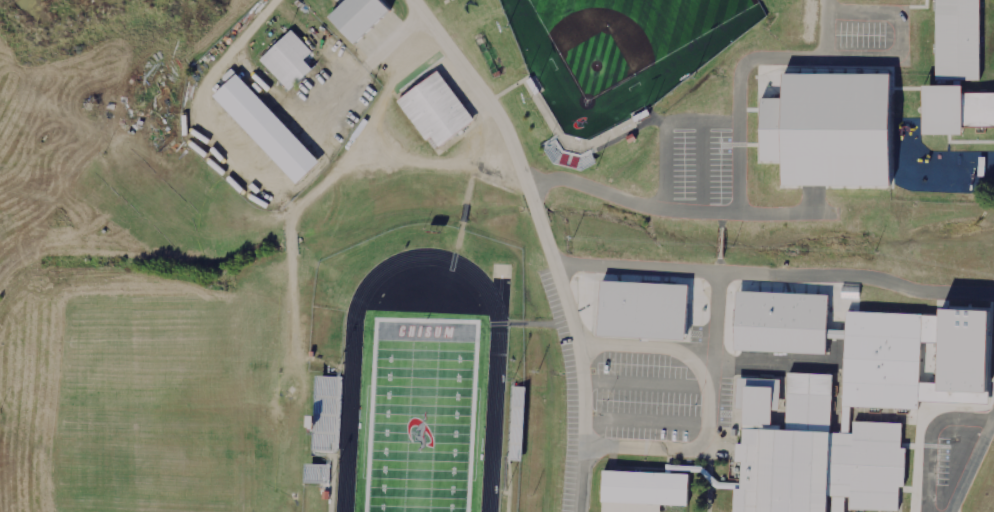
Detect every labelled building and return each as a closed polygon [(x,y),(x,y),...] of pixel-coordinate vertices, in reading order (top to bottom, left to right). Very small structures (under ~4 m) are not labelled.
[(318,20),(342,46),(381,9),(373,0),(339,0),(318,20)] [(931,78),(950,78),(950,84),(914,84),(914,137),(960,137),(960,82),(978,82),(978,0),(931,0),(931,78)] [(286,26),(252,57),(283,91),(307,69),(297,59),(308,49),(286,26)] [(434,68),(391,100),(420,138),(425,134),(433,145),(470,117),(434,68)] [(213,95),(295,184),(319,162),(237,73),(213,95)] [(886,186),(886,131),(892,131),(892,127),(888,127),(888,125),(892,125),(892,107),(888,107),(888,74),(780,75),(780,98),(759,98),(759,163),(780,163),(780,187),(886,186)] [(597,336),(685,341),(688,285),(599,281),(597,336)] [(842,308),(838,404),(915,407),(919,311),(842,308)] [(782,429),(739,427),(739,442),(732,442),(731,460),(737,460),(736,487),(729,487),(728,511),(819,511),(820,495),(830,495),(829,511),(842,511),(843,495),(846,495),(846,509),(897,510),(898,487),(902,487),(903,446),(898,446),(899,422),(849,420),(849,432),(826,431),(828,372),(783,371),(782,429)] [(312,452),(342,453),(344,377),(315,376),(312,452)] [(525,387),(514,387),(512,428),(524,429),(525,387)] [(305,483),(330,483),(330,465),(305,465),(305,483)] [(593,511),(654,511),(655,504),(682,506),(684,472),(596,468),(593,511)]
